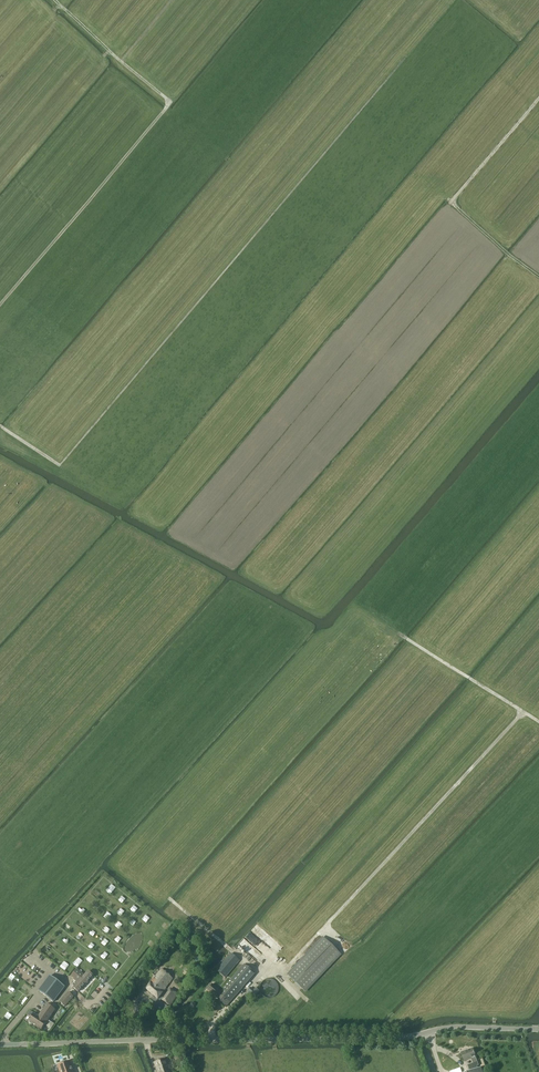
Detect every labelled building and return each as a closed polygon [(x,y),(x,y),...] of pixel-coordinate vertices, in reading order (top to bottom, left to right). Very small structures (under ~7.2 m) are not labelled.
[(110,894),(116,887),(111,884),(106,891),(110,894)] [(122,895),(118,900),(123,904),(127,899),(122,895)] [(118,935),(114,940),(119,943),(123,938),(118,935)] [(340,954),(323,938),(288,975),(305,991),(340,954)] [(240,949),(257,956),(260,949),(243,942),(240,949)] [(51,959),(54,955),(49,951),(46,954),(51,959)] [(225,978),(239,961),(231,954),(217,971),(225,978)] [(226,1007),(255,974),(245,965),(220,993),(219,993),(221,991),(213,984),(208,990),(216,997),(216,998),(226,1007)] [(71,976),(78,982),(84,975),(77,969),(71,976)] [(163,993),(172,979),(161,969),(154,979),(151,983),(146,989),(158,999),(163,993)] [(78,982),(73,987),(78,992),(93,976),(88,971),(84,975),(78,982)] [(65,987),(50,976),(39,991),(54,1002),(65,987)] [(250,987),(247,991),(254,997),(259,991),(256,988),(254,990),(250,987)] [(170,1006),(178,994),(170,989),(162,1001),(170,1006)] [(74,997),(68,992),(59,1002),(65,1007),(74,997)] [(37,1026),(36,1027),(41,1031),(55,1010),(47,1004),(39,1016),(41,1018),(36,1026),(37,1026)] [(41,1018),(39,1016),(34,1013),(28,1022),(36,1027),(37,1026),(36,1026),(41,1018)] [(470,1071),(469,1071),(482,1071),(481,1067),(478,1069),(477,1066),(479,1066),(473,1049),(468,1051),(468,1050),(465,1051),(465,1052),(461,1053),(464,1061),(471,1059),(473,1063),(467,1065),(470,1071)] [(171,1065),(169,1061),(167,1062),(166,1058),(154,1063),(157,1071),(171,1071),(169,1066),(171,1065)] [(57,1065),(60,1071),(73,1071),(69,1061),(57,1065)]
